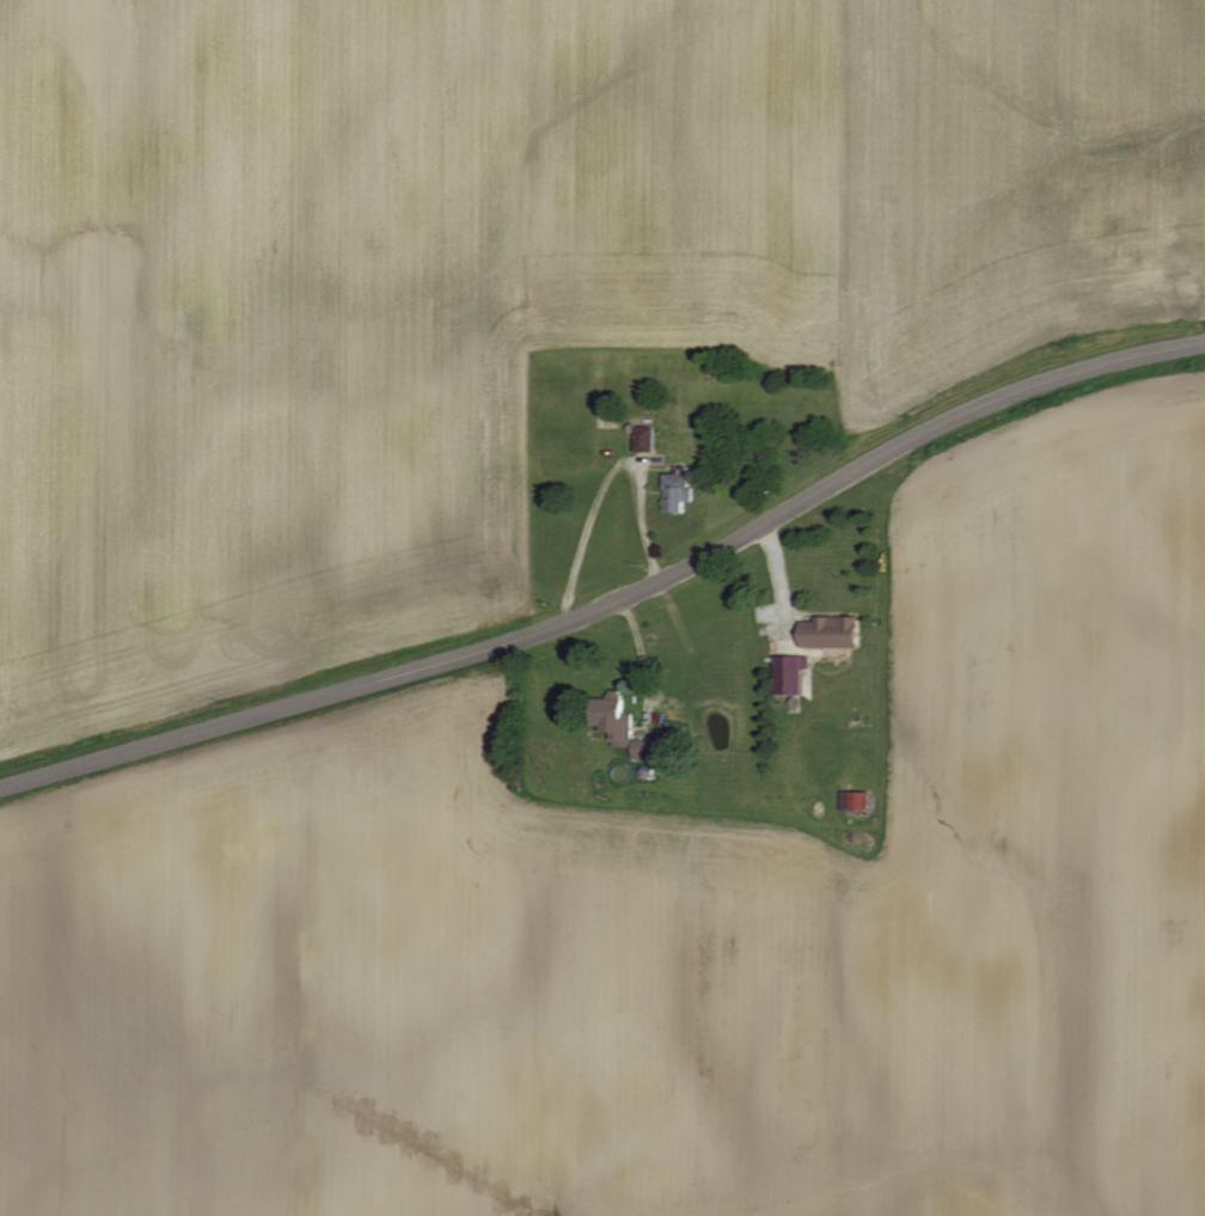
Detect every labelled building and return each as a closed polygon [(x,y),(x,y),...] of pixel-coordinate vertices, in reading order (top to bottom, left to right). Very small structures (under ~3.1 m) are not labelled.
[(639,451),(658,450),(657,424),(638,425),(639,451)] [(693,485),(693,467),(680,466),(680,474),(672,474),(672,483),(679,483),(679,484),(693,485)] [(783,693),(809,693),(809,668),(816,668),(816,656),(829,656),(829,647),(866,647),(866,634),(856,634),(856,616),(845,616),(845,625),(822,625),(822,622),(815,622),(815,631),(807,631),(808,656),(783,656),(783,693)] [(639,741),(627,697),(607,703),(615,731),(621,729),(626,747),(635,745),(639,759),(662,753),(657,737),(639,741)] [(849,809),(873,810),(874,792),(850,791),(849,809)]
